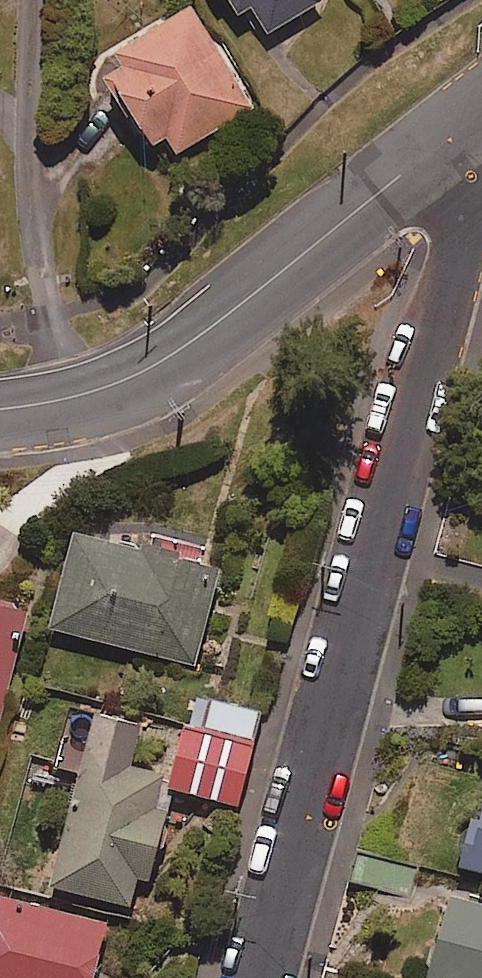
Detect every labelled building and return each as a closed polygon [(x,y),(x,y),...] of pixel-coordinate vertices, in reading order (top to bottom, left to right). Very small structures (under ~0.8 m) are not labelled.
[(236,19),(250,10),(266,37),(321,3),(319,0),(224,0),(236,19)] [(187,10),(111,57),(120,72),(101,84),(146,156),(163,145),(173,160),(251,111),(187,10)] [(217,572),(69,535),(45,630),(193,667),(217,572)] [(0,611),(0,719),(24,617),(0,611)] [(137,733),(91,722),(48,893),(131,913),(138,883),(148,886),(165,815),(154,812),(163,777),(129,769),(137,733)] [(181,728),(166,791),(238,808),(253,745),(181,728)] [(480,824),(466,821),(454,873),(481,880),(481,815),(480,824)] [(449,898),(429,977),(481,977),(481,906),(449,898)] [(0,903),(0,977),(92,977),(104,927),(0,903)]
